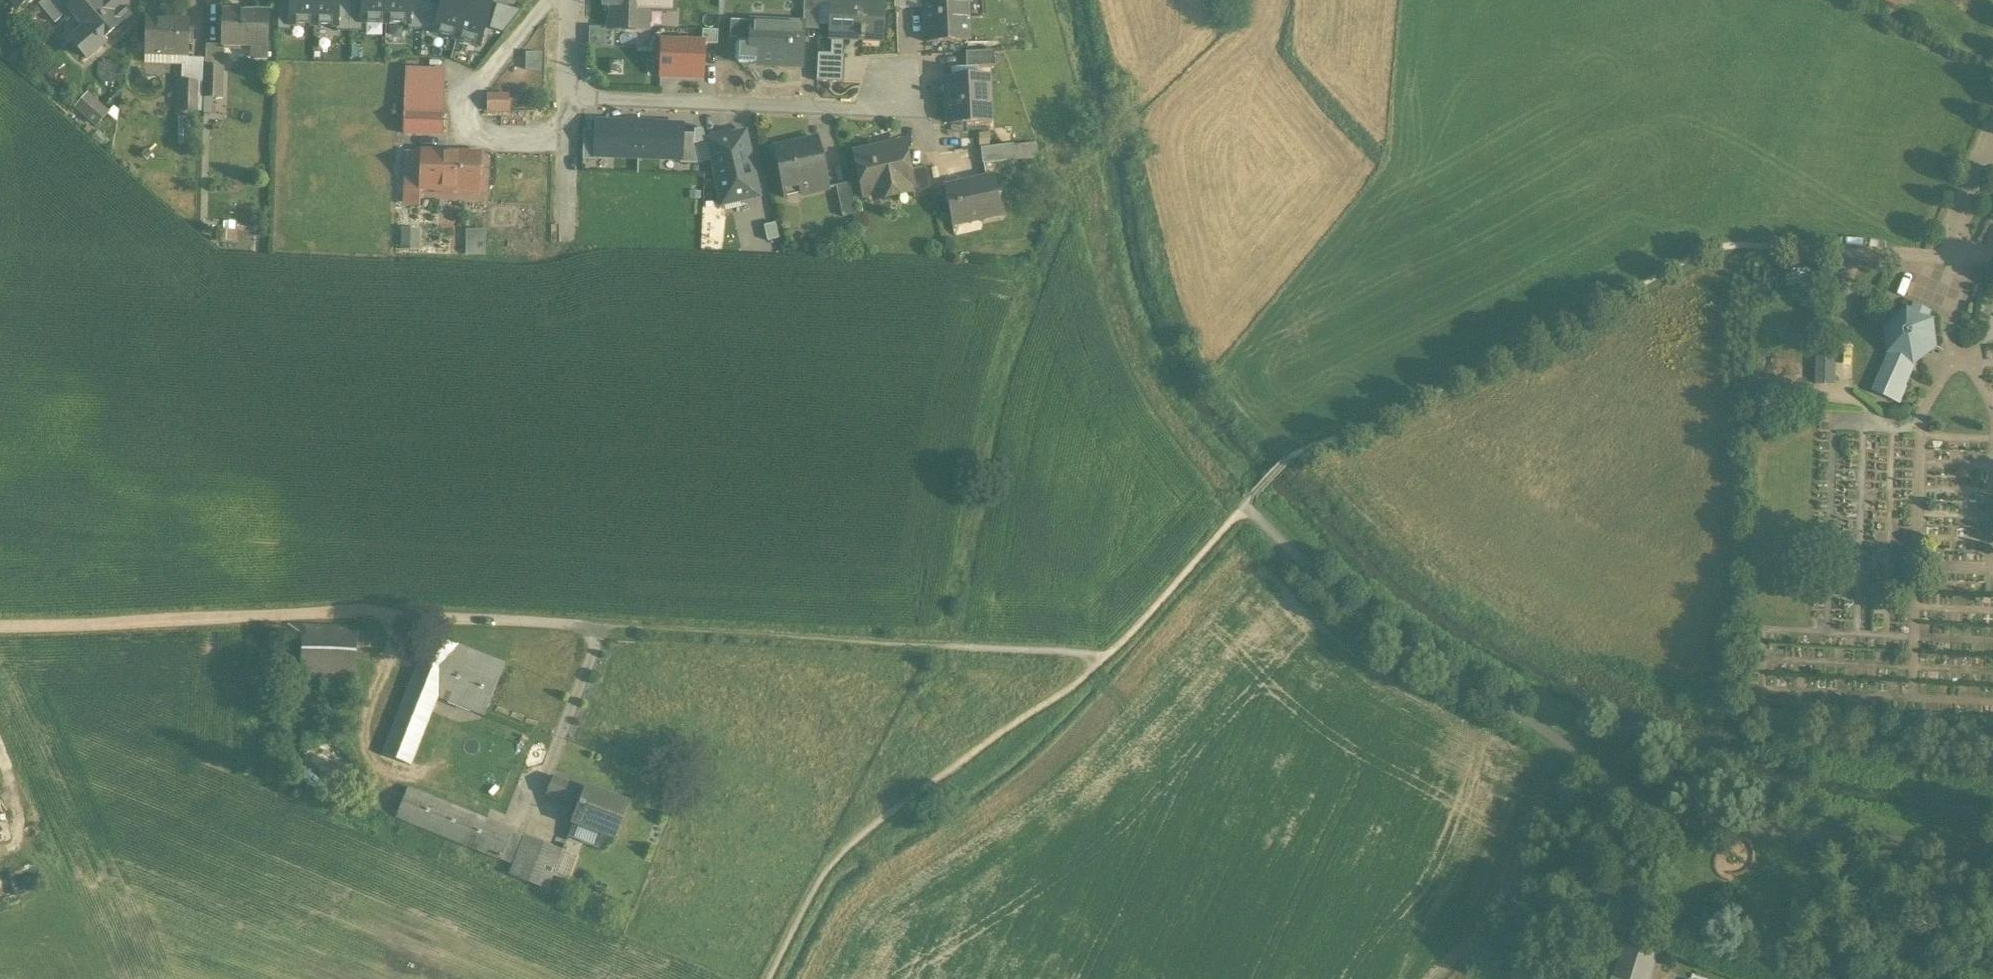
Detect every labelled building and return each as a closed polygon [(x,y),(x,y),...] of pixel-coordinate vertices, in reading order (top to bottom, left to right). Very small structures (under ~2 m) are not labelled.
[(18,8),(28,0),(11,0),(18,8)] [(39,5),(56,23),(70,9),(69,8),(78,0),(45,0),(39,5)] [(69,8),(70,9),(84,25),(98,41),(102,38),(128,15),(128,16),(129,15),(120,5),(117,7),(111,0),(78,0),(69,8)] [(313,27),(339,28),(339,0),(314,0),(313,27)] [(387,0),(361,0),(361,24),(386,25),(387,0)] [(386,25),(411,26),(412,0),(387,0),(386,25)] [(469,0),(442,0),(432,32),(458,40),(469,0)] [(458,40),(481,47),(495,0),(469,0),(458,40)] [(603,5),(609,5),(609,29),(613,29),(646,30),(646,27),(640,27),(641,6),(654,6),(654,10),(674,11),(674,0),(603,0),(603,5)] [(803,12),(819,13),(819,0),(803,0),(803,12)] [(926,6),(924,6),(926,42),(967,40),(966,16),(962,16),(961,0),(925,0),(926,6)] [(882,4),(831,2),(830,40),(831,40),(843,40),(847,40),(847,38),(880,40),(882,4)] [(267,12),(224,11),(223,27),(222,27),(221,45),(223,45),(267,46),(267,12)] [(188,21),(147,20),(146,33),(145,53),(187,55),(188,21)] [(803,24),(751,22),(750,42),(748,63),(748,64),(801,66),(803,24)] [(98,41),(84,25),(68,39),(88,61),(107,44),(102,38),(98,41)] [(609,29),(589,28),(589,46),(613,47),(613,29),(609,29)] [(705,40),(660,39),(659,78),(703,79),(705,40)] [(831,40),(830,54),(817,53),(816,81),(843,83),(844,55),(843,55),(843,40),(831,40)] [(750,42),(739,42),(735,45),(735,59),(738,63),(748,63),(750,42)] [(221,45),(206,44),(205,66),(221,67),(222,67),(223,45),(221,45)] [(993,50),(965,52),(966,66),(994,65),(993,50)] [(205,66),(204,97),(221,98),(221,67),(205,66)] [(445,70),(405,69),(404,111),(443,112),(445,70)] [(948,100),(988,98),(986,74),(947,77),(948,100)] [(196,82),(180,81),(179,111),(195,111),(196,82)] [(87,92),(73,107),(95,127),(109,111),(87,92)] [(490,92),(490,110),(512,111),(512,92),(490,92)] [(988,98),(948,100),(949,123),(989,121),(988,98)] [(443,112),(404,111),(403,133),(442,135),(443,112)] [(592,159),(638,161),(639,120),(593,119),(592,159)] [(684,122),(639,120),(638,161),(682,162),(684,122)] [(706,136),(713,172),(754,162),(746,128),(706,136)] [(817,142),(794,147),(794,144),(773,149),(784,198),(785,198),(783,188),(798,185),(800,195),(829,188),(817,139),(816,139),(817,142)] [(902,142),(854,152),(864,196),(911,185),(910,184),(912,183),(909,170),(902,142)] [(1013,144),(980,148),(982,163),(1015,160),(1013,144)] [(421,153),(405,152),(404,187),(420,188),(421,153)] [(479,155),(421,153),(420,188),(477,190),(479,155)] [(761,199),(754,162),(713,172),(721,207),(761,199)] [(927,166),(909,170),(912,183),(910,184),(911,185),(913,197),(933,193),(927,166)] [(992,176),(944,186),(952,224),(1001,214),(992,176)] [(849,183),(835,186),(842,217),(855,214),(849,183)] [(422,240),(422,227),(407,227),(407,239),(422,240)] [(1930,321),(1908,311),(1888,326),(1891,349),(1892,350),(1913,359),(1916,360),(1932,345),(1930,321)] [(1913,359),(1892,350),(1874,391),(1899,402),(1906,385),(1905,385),(1916,360),(1913,359)] [(1833,355),(1818,355),(1817,384),(1833,384),(1833,355)] [(355,627),(287,625),(285,677),(353,680),(354,647),(355,627)] [(372,628),(355,627),(354,647),(371,648),(372,628)] [(504,664),(455,645),(455,646),(429,635),(382,754),(409,764),(436,696),(484,716),(504,664)] [(348,778),(349,769),(347,760),(342,752),(334,747),(325,745),(315,747),(307,753),(302,761),(301,770),(303,779),(308,787),(316,792),(325,794),(335,792),(343,786),(348,778)] [(627,805),(584,788),(584,791),(552,778),(546,793),(578,805),(572,822),(614,838),(627,805)] [(511,832),(407,789),(396,816),(500,859),(501,858),(513,863),(518,850),(506,845),(511,832)] [(562,852),(523,837),(518,850),(513,863),(508,875),(547,890),(553,875),(562,852)] [(1617,975),(1631,978),(1647,978),(1655,954),(1626,946),(1617,975)]
